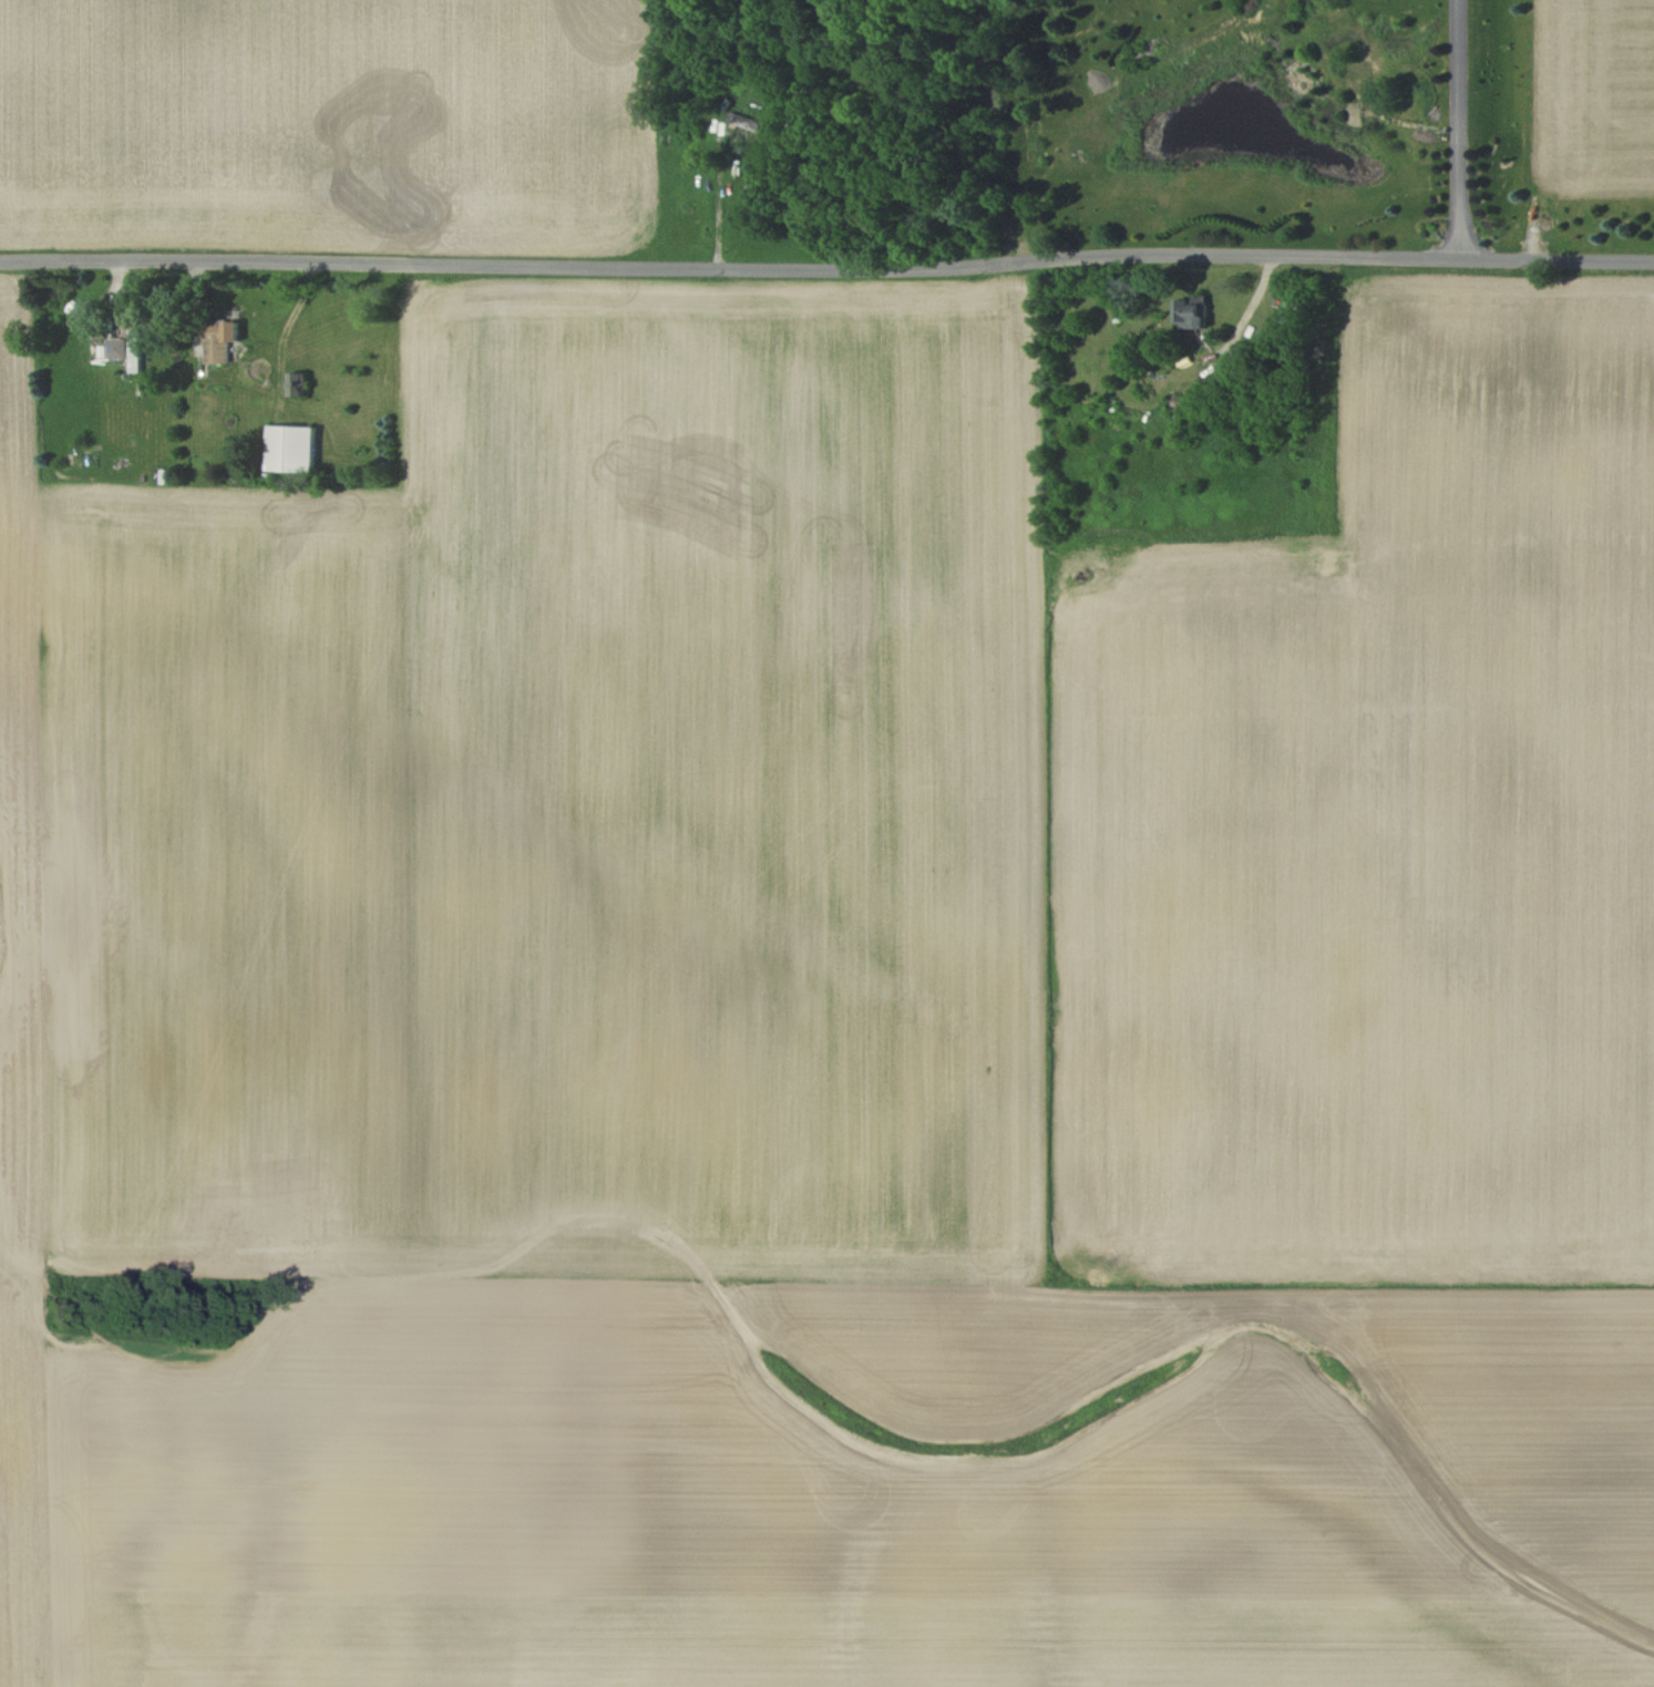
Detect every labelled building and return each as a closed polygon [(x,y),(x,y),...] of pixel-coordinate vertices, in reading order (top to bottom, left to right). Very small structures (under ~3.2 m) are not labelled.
[(1206,328),(1206,297),(1177,297),(1177,327),(1206,328)] [(229,340),(242,340),(242,320),(229,320),(229,340)] [(109,357),(127,356),(126,336),(108,337),(109,357)] [(271,469),(316,470),(317,425),(272,424),(271,469)]
